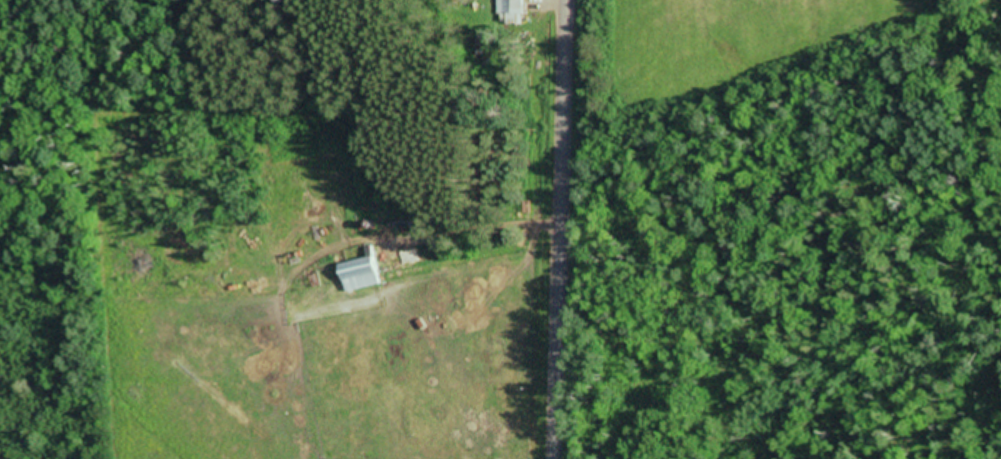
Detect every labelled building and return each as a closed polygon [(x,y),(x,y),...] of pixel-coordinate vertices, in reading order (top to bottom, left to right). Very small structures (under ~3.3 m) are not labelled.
[(522,0),(497,0),(497,26),(522,26),(522,0)] [(337,266),(344,294),(380,285),(373,257),(337,266)]
